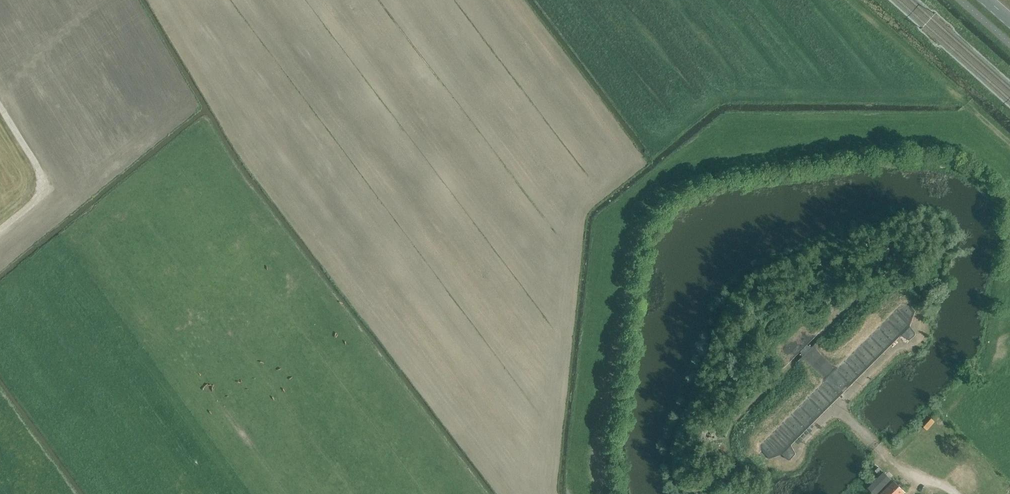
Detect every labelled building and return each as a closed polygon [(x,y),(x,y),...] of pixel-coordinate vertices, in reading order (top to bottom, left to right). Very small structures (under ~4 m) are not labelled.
[(838,368),(835,369),(835,368),(815,349),(816,348),(823,338),(822,337),(813,346),(812,347),(806,346),(814,338),(819,333),(820,331),(821,331),(821,330),(822,329),(822,328),(823,328),(823,326),(823,325),(824,325),(824,324),(824,323),(822,323),(811,335),(804,328),(793,339),(782,350),(788,357),(777,369),(777,370),(778,370),(779,370),(780,369),(781,369),(782,369),(782,368),(783,368),(784,367),(785,367),(786,366),(792,360),(800,352),(802,357),(801,358),(800,359),(791,368),(792,368),(802,361),(803,361),(823,380),(824,383),(760,447),(759,452),(768,461),(781,457),(787,462),(788,463),(789,463),(791,463),(795,458),(796,456),(795,455),(791,447),(898,338),(907,343),(908,343),(909,343),(914,338),(914,337),(914,336),(914,335),(908,329),(913,314),(906,306),(899,307),(838,368)] [(868,489),(874,493),(877,493),(891,480),(884,473),(868,489)] [(882,493),(903,493),(904,493),(894,482),(882,493)]
